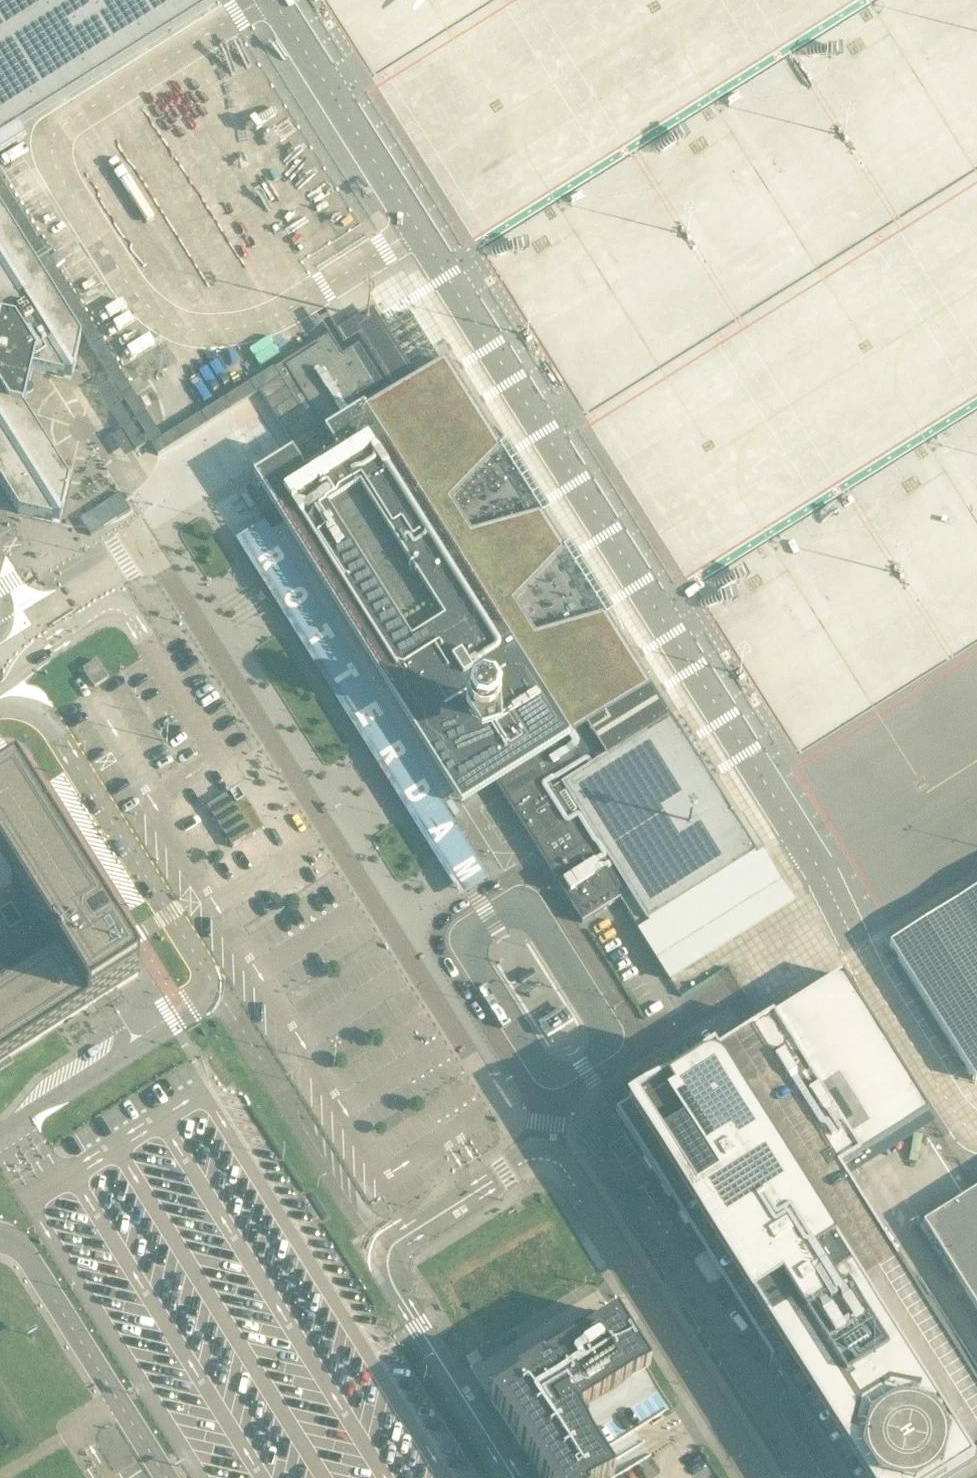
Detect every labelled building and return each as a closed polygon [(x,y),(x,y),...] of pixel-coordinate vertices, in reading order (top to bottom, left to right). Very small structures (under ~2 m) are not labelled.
[(73,93),(218,1),(218,0),(0,0),(0,139),(73,93)] [(84,337),(111,381),(149,442),(157,455),(259,392),(299,454),(300,457),(321,444),(275,370),(274,369),(161,439),(0,182),(0,204),(84,337)] [(0,211),(0,316),(1,309),(10,308),(38,344),(32,371),(71,380),(81,339),(0,211)] [(0,316),(0,395),(8,407),(22,408),(32,371),(38,344),(10,308),(1,309),(0,316)] [(264,523),(235,541),(240,542),(246,537),(249,536),(280,586),(282,584),(283,585),(283,586),(282,587),(282,589),(282,590),(282,591),(282,592),(283,593),(283,594),(284,595),(284,596),(285,596),(286,597),(287,598),(289,599),(290,599),(291,599),(292,599),(292,600),(293,601),(290,602),(364,720),(362,722),(360,722),(359,723),(374,747),(377,745),(379,744),(386,755),(389,753),(389,754),(390,756),(390,757),(390,758),(390,759),(390,760),(390,761),(390,762),(391,763),(391,764),(392,765),(393,765),(393,766),(394,766),(395,767),(396,767),(397,767),(401,773),(401,774),(400,775),(400,776),(400,777),(401,778),(401,779),(401,780),(402,780),(402,781),(403,782),(404,783),(405,783),(405,784),(406,784),(407,784),(408,784),(409,786),(410,787),(407,788),(433,830),(448,854),(465,843),(461,838),(461,837),(462,837),(449,816),(444,809),(443,809),(440,803),(452,796),(460,809),(493,788),(496,786),(506,803),(512,812),(582,924),(620,900),(617,895),(625,890),(635,905),(646,923),(654,919),(748,859),(756,854),(666,711),(639,728),(602,751),(599,746),(579,715),(576,710),(574,707),(579,704),(596,694),(588,682),(575,660),(554,626),(532,639),(522,623),(551,605),(518,551),(376,323),(363,331),(354,319),(303,352),(275,370),(321,444),(300,457),(299,454),(293,458),(291,455),(252,479),(282,525),(270,533),(265,525),(266,525),(264,523)] [(111,381),(96,390),(135,452),(146,445),(145,444),(149,442),(111,381)] [(22,408),(8,407),(0,395),(0,485),(17,513),(58,522),(67,481),(22,408)] [(96,661),(83,669),(94,688),(108,679),(96,661)] [(60,854),(11,777),(0,783),(0,1060),(94,1001),(136,975),(113,938),(60,854)] [(228,795),(207,808),(233,848),(253,835),(228,795)] [(976,1080),(976,891),(889,946),(974,1081),(976,1080)] [(615,1119),(668,1203),(680,1196),(766,1333),(781,1357),(769,1365),(771,1367),(787,1393),(823,1450),(840,1477),(961,1477),(971,1472),(967,1466),(976,1460),(976,1395),(970,1383),(922,1308),(909,1286),(897,1268),(843,1182),(837,1173),(928,1115),(841,976),(805,999),(766,1024),(763,1026),(751,1033),(710,1059),(668,1085),(657,1092),(627,1111),(615,1119)] [(573,1021),(565,1010),(540,1026),(548,1037),(573,1021)] [(923,1224),(976,1310),(976,1190),(923,1224)] [(489,1399),(491,1401),(490,1401),(538,1477),(614,1477),(607,1466),(643,1443),(635,1430),(650,1421),(655,1418),(667,1410),(671,1408),(648,1371),(650,1370),(616,1317),(515,1380),(516,1382),(510,1386),(508,1387),(503,1390),(489,1399)]
